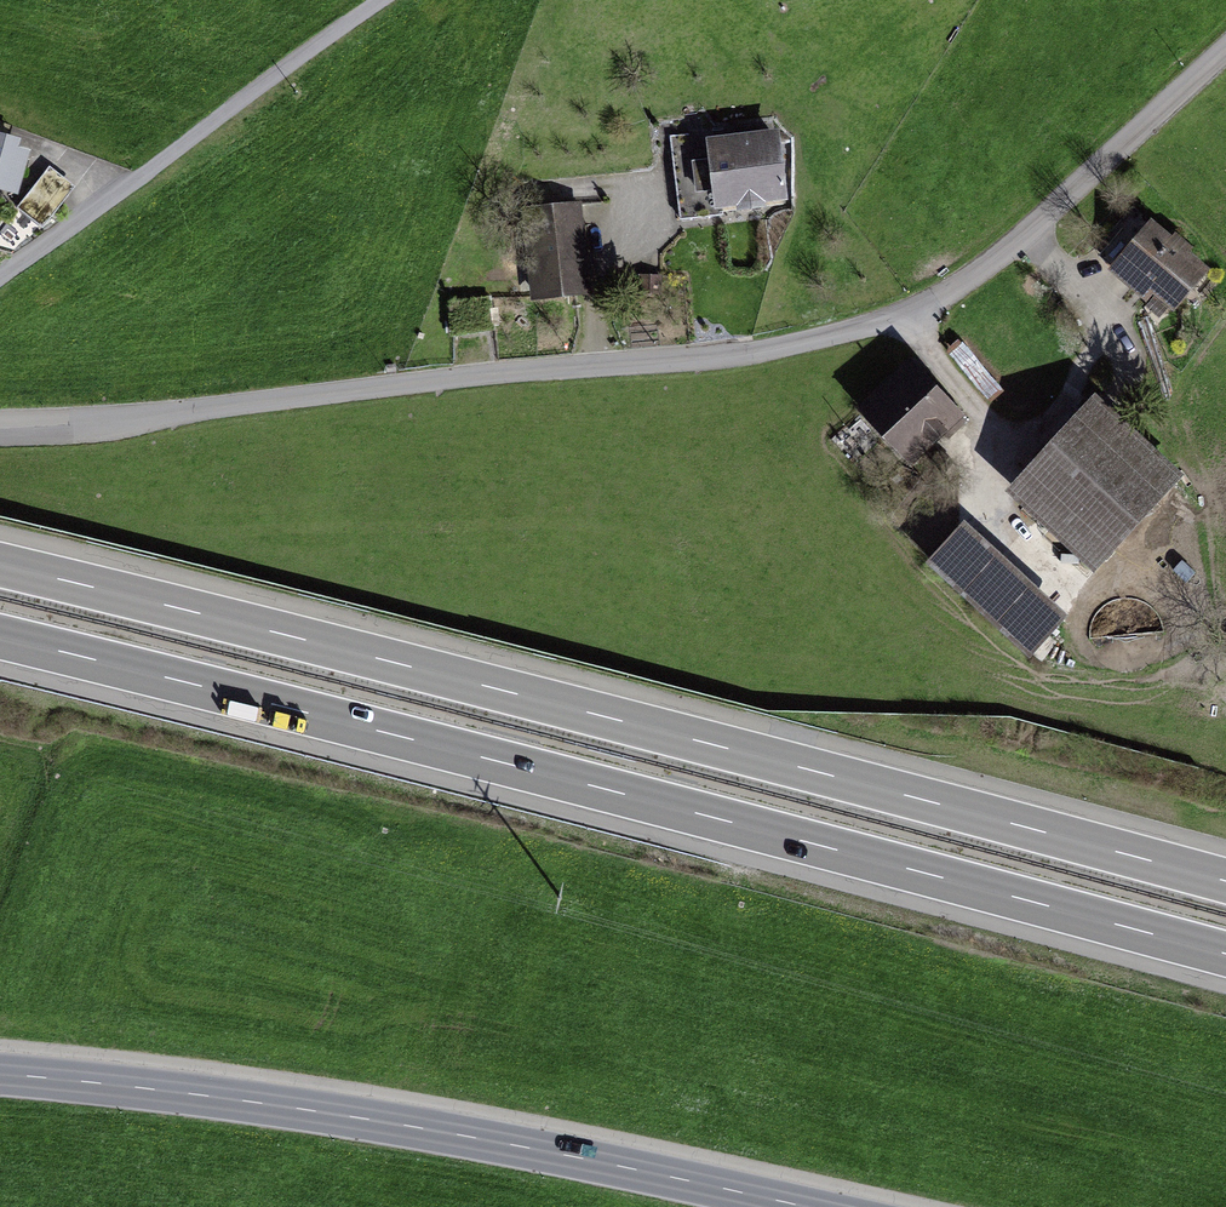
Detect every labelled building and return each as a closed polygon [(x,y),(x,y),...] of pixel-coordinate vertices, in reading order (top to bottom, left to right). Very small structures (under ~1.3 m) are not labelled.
[(786,135),(713,147),(724,218),(797,207),(786,135)] [(0,137),(0,191),(22,197),(36,148),(0,137)] [(18,205),(46,222),(74,178),(47,160),(18,205)] [(578,207),(519,213),(530,309),(589,302),(578,207)] [(1153,228),(1117,273),(1179,324),(1216,279),(1153,228)] [(917,371),(861,423),(910,475),(966,424),(917,371)] [(1099,406),(1018,502),(1105,576),(1186,480),(1099,406)] [(969,532),(939,570),(1047,657),(1078,619),(969,532)]
